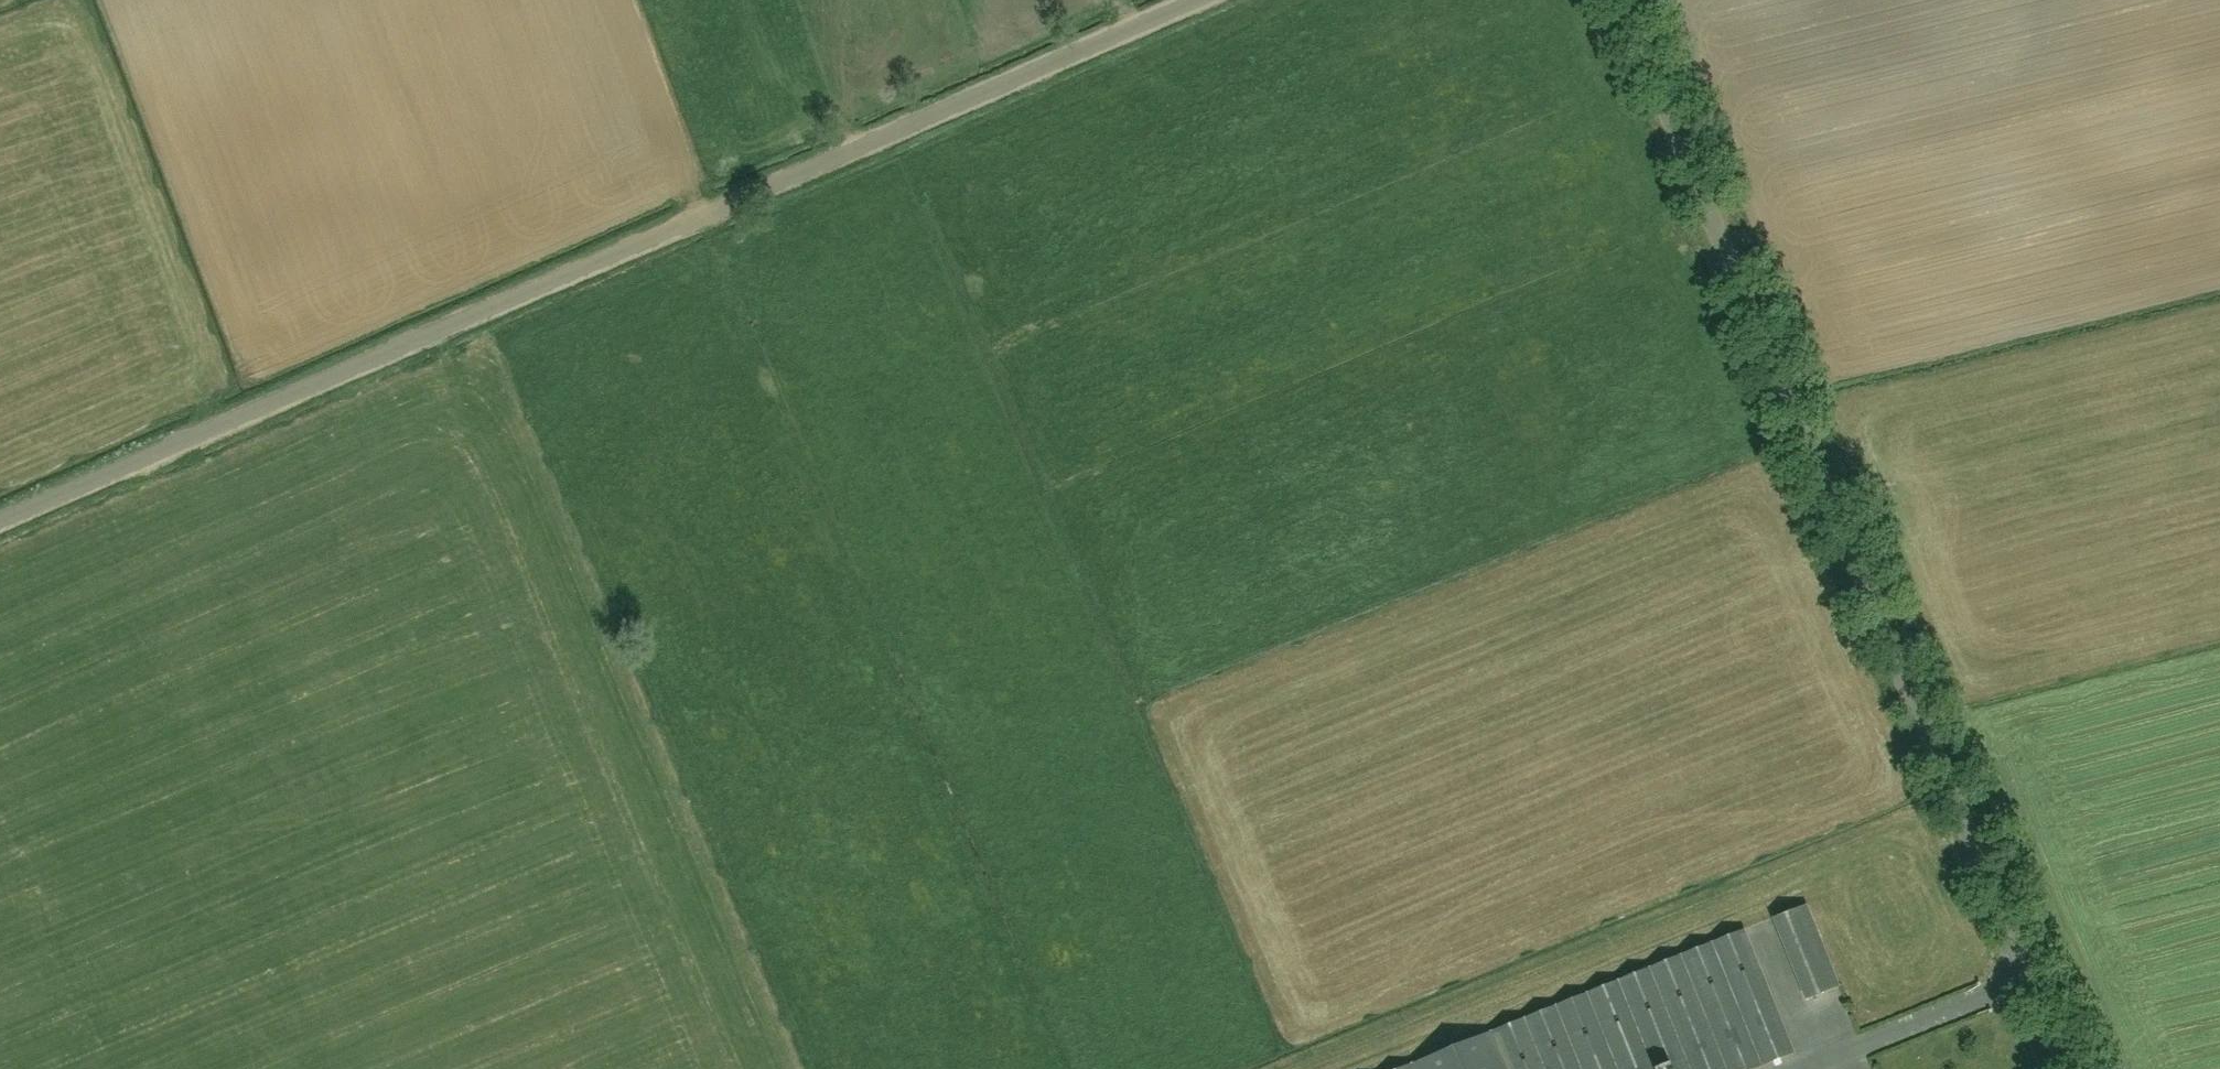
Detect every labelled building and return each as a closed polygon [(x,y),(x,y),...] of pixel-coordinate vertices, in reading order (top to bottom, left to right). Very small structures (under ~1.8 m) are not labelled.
[(1806,999),(1839,986),(1806,904),(1773,918),(1806,999)] [(1744,929),(1491,1031),(1507,1068),(1751,1068),(1793,1052),(1744,929)] [(1410,1063),(1412,1068),(1507,1068),(1491,1031),(1410,1063)]
